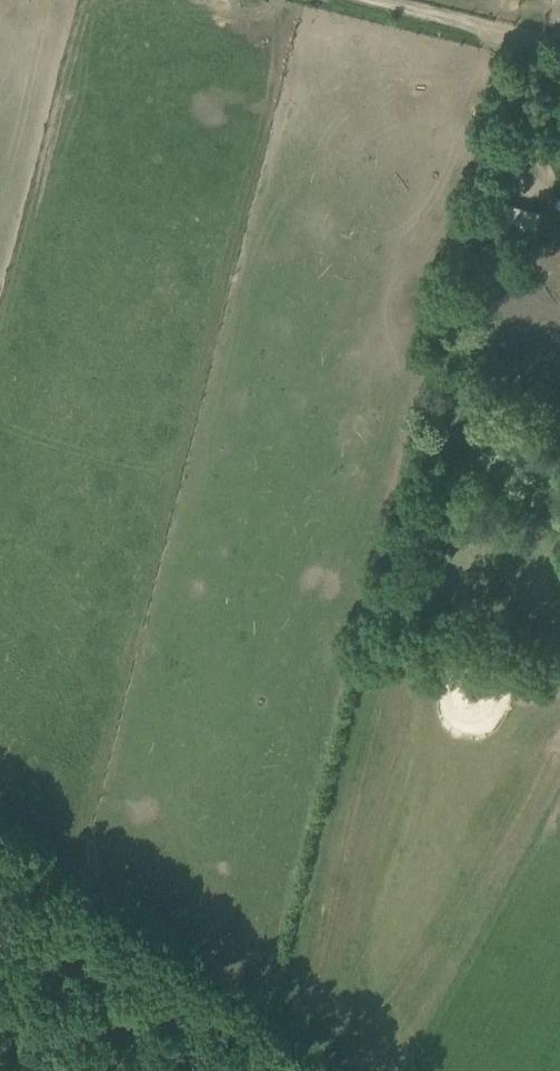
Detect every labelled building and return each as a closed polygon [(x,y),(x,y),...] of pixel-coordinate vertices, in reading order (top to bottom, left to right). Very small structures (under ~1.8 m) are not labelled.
[(487,232),(536,242),(543,209),(494,198),(487,232)]
